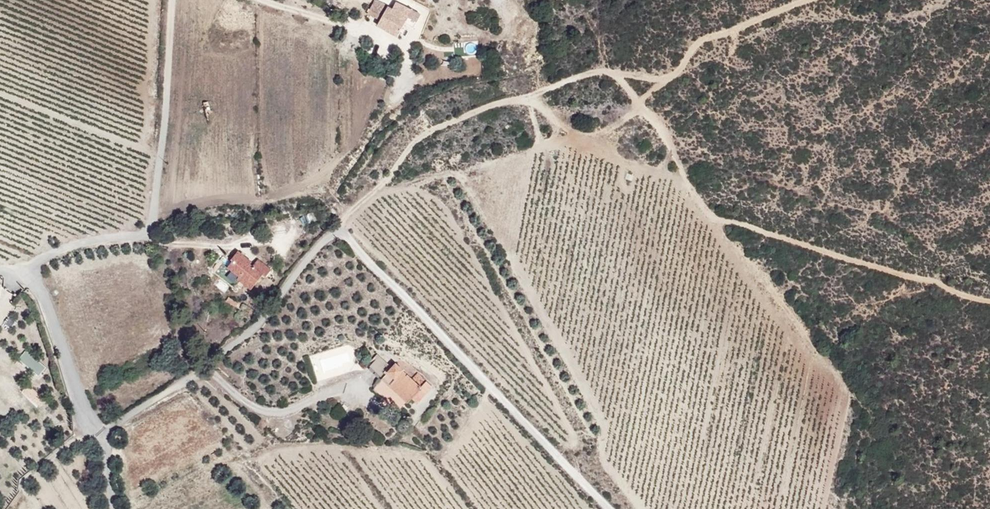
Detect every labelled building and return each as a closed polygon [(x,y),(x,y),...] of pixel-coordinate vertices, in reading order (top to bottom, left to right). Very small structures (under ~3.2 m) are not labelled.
[(289,223),(274,225),(275,234),(290,233),(289,223)] [(258,261),(240,250),(225,272),(253,291),(265,275),(254,267),(258,261)] [(273,268),(261,260),(258,261),(254,267),(265,275),(269,275),(273,268)] [(435,388),(400,361),(377,383),(413,413),(435,388)]
